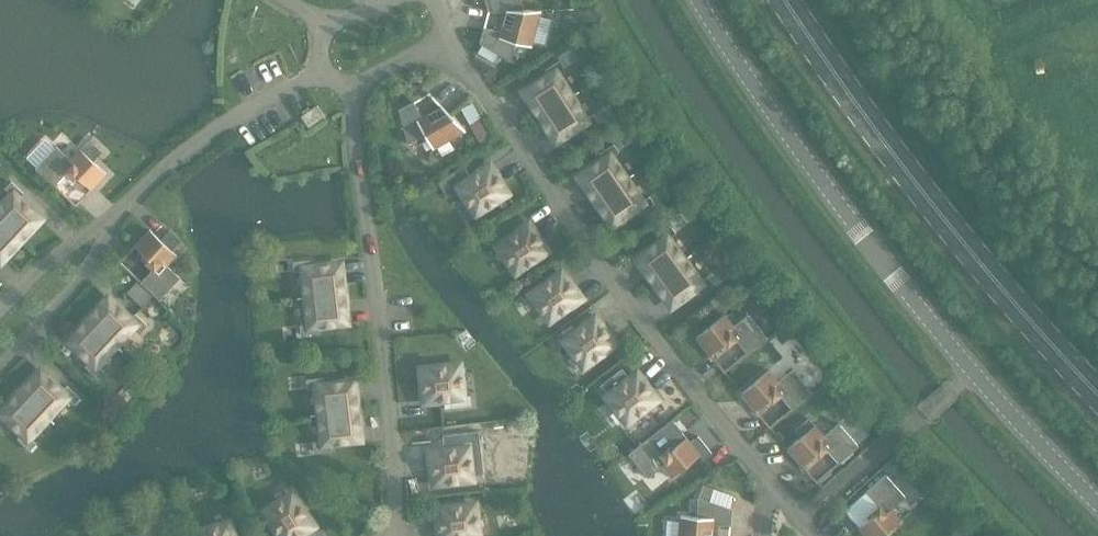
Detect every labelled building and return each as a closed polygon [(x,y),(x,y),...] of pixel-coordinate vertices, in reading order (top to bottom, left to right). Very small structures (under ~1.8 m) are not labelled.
[(488,10),(517,10),(524,10),(521,0),(485,0),(488,10)] [(484,27),(479,43),(510,60),(515,42),(531,46),(541,10),(524,10),(517,10),(512,29),(506,28),(505,33),(484,27)] [(483,45),(478,53),(494,62),(499,54),(483,45)] [(550,76),(525,92),(540,116),(571,97),(556,74),(565,68),(560,60),(545,70),(550,76)] [(429,93),(399,110),(408,144),(425,135),(433,149),(466,130),(429,93)] [(571,97),(540,116),(556,140),(580,124),(584,131),(599,122),(594,114),(585,120),(571,97)] [(317,105),(301,116),(303,119),(309,127),(325,116),(317,105)] [(484,119),(472,126),(482,144),(494,137),(484,119)] [(90,139),(81,149),(94,161),(103,151),(90,139)] [(604,160),(580,176),(596,200),(626,180),(610,157),(619,151),(614,144),(599,154),(604,160)] [(57,146),(36,168),(76,206),(107,173),(94,161),(81,149),(80,148),(70,159),(57,146)] [(467,168),(431,192),(439,203),(460,188),(476,212),(506,193),(489,167),(473,177),(467,168)] [(626,180),(596,200),(612,223),(636,207),(641,213),(655,204),(650,196),(641,202),(626,180)] [(0,209),(0,220),(20,239),(40,219),(19,199),(24,193),(12,181),(5,188),(13,195),(0,209)] [(1,260),(20,239),(0,220),(0,259),(1,260)] [(528,225),(498,245),(516,271),(546,251),(528,225)] [(661,242),(638,259),(655,282),(684,260),(668,239),(676,233),(670,225),(656,235),(661,242)] [(150,229),(119,262),(160,300),(180,277),(167,265),(177,254),(171,249),(160,239),(150,229)] [(170,229),(160,239),(171,249),(181,239),(170,229)] [(310,260),(293,262),(294,271),(304,270),(307,297),(343,293),(340,265),(311,268),(310,260)] [(684,260),(655,282),(672,305),(695,287),(700,294),(714,283),(708,276),(700,282),(684,260)] [(561,273),(532,294),(550,319),(579,298),(561,273)] [(137,281),(127,292),(141,305),(151,294),(137,281)] [(310,324),(300,325),(301,334),(318,332),(317,325),(346,321),(343,293),(307,297),(310,324)] [(109,299),(89,320),(115,344),(134,325),(141,332),(148,325),(135,313),(130,319),(109,299)] [(725,314),(696,337),(724,372),(767,338),(748,314),(734,326),(725,314)] [(595,319),(565,340),(584,365),(613,344),(595,319)] [(89,320),(70,341),(91,360),(85,366),(98,378),(104,371),(97,364),(115,344),(89,320)] [(787,327),(777,335),(784,343),(794,334),(787,327)] [(458,365),(422,369),(426,400),(444,398),(445,409),(472,405),(470,395),(462,396),(458,365)] [(622,368),(601,385),(609,396),(608,397),(627,421),(656,399),(637,374),(630,379),(622,368)] [(769,370),(741,393),(770,428),(812,393),(793,369),(778,381),(769,370)] [(41,371),(21,392),(47,416),(66,397),(73,404),(80,397),(67,385),(62,391),(41,371)] [(323,377),(306,379),(307,388),(317,387),(320,414),(356,410),(353,382),(324,385),(323,377)] [(21,392),(2,413),(23,433),(17,438),(30,450),(36,443),(29,436),(47,416),(21,392)] [(323,441),(313,442),(314,451),(331,450),(331,442),(359,439),(356,410),(320,414),(323,441)] [(672,419),(629,454),(648,477),(663,466),(672,477),(699,455),(703,460),(712,453),(698,436),(690,442),(672,419)] [(815,425),(787,449),(817,482),(858,446),(838,423),(824,435),(815,425)] [(449,450),(432,452),(435,482),(471,478),(471,472),(480,471),(477,437),(448,439),(449,450)] [(844,511),(867,535),(883,535),(901,520),(892,509),(906,497),(885,474),(844,511)] [(702,489),(699,497),(709,501),(714,488),(702,489)] [(265,511),(282,535),(294,535),(311,525),(292,494),(265,511)] [(666,535),(704,535),(705,531),(711,531),(711,525),(715,526),(731,527),(732,509),(730,508),(709,501),(699,497),(698,497),(697,516),(681,515),(680,520),(667,519),(666,535)] [(438,508),(441,535),(470,535),(478,535),(474,504),(438,508)] [(199,532),(200,535),(232,535),(228,523),(199,532)]
